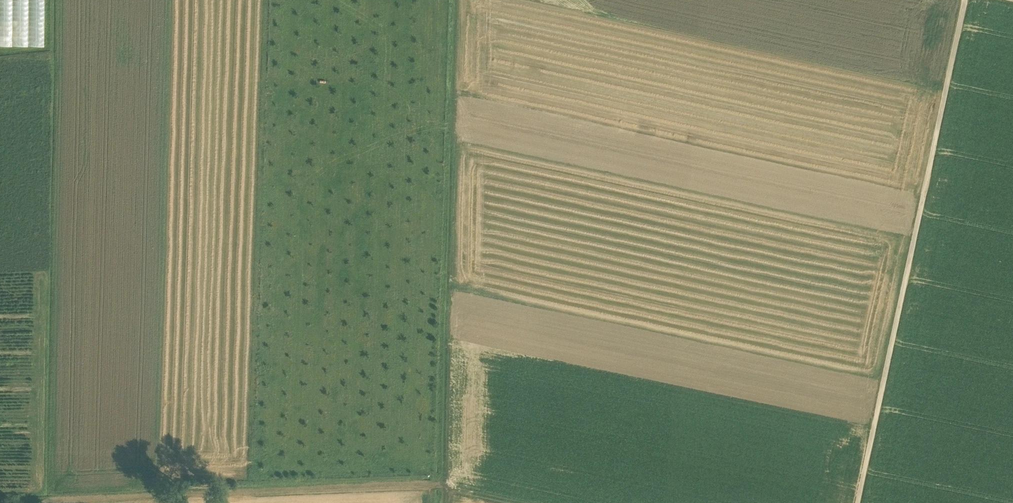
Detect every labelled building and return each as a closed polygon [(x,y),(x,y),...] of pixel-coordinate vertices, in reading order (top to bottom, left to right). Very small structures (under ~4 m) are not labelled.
[(44,46),(44,0),(0,0),(0,45),(44,46)]
